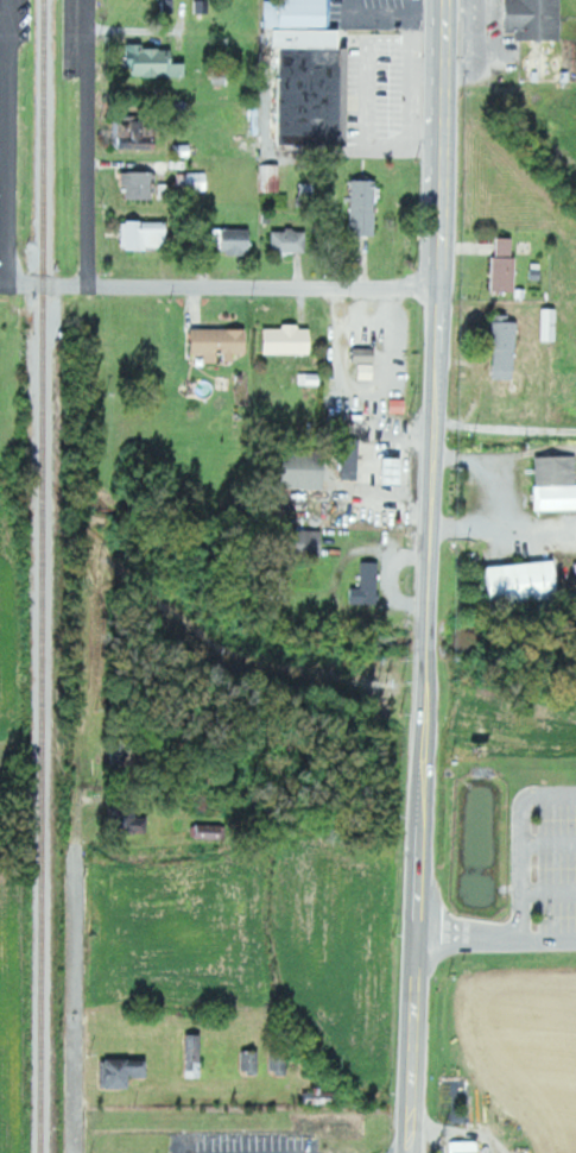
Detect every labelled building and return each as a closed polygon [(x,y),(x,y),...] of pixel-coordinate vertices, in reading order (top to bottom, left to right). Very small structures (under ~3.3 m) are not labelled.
[(159,13),(176,13),(176,0),(159,0),(159,13)] [(266,26),(266,0),(335,0),(334,27),(276,26),(266,26)] [(509,32),(519,32),(519,40),(563,40),(563,0),(509,0),(509,32)] [(276,26),(274,46),(278,46),(344,48),(344,27),(334,27),(276,26)] [(190,76),(190,62),(177,62),(177,49),(146,49),(147,45),(127,45),(127,62),(133,62),(133,76),(190,76)] [(344,48),(343,145),(278,144),(278,46),(344,48)] [(148,120),(117,119),(116,148),(159,150),(159,134),(147,133),(148,120)] [(280,191),(279,164),(261,165),(262,192),(280,191)] [(154,199),(154,172),(124,172),(124,187),(130,187),(131,199),(154,199)] [(208,190),(207,172),(176,173),(176,190),(208,190)] [(350,235),(377,236),(379,180),(352,179),(350,235)] [(315,184),(300,183),(300,199),(315,200),(315,184)] [(125,248),(170,249),(171,222),(125,221),(125,248)] [(254,229),(227,229),(227,254),(254,254),(254,229)] [(308,252),(308,229),(273,230),(274,253),(308,252)] [(519,257),(516,257),(517,238),(499,237),(499,256),(496,256),(495,291),(518,292),(519,257)] [(558,341),(559,309),(544,309),(543,341),(558,341)] [(518,379),(519,321),(496,321),(494,378),(518,379)] [(315,355),(315,329),(302,329),(302,325),(286,324),(286,329),(268,329),(267,354),(315,355)] [(207,362),(237,362),(237,354),(251,355),(251,329),(193,328),(193,354),(207,355),(207,362)] [(356,348),(379,349),(378,363),(356,363),(356,348)] [(330,486),(329,455),(285,456),(286,488),(330,486)] [(538,457),(539,512),(575,511),(575,456),(538,457)] [(389,484),(406,485),(407,459),(390,458),(389,484)] [(362,460),(345,460),(344,479),(361,479),(362,460)] [(326,531),(299,530),(299,554),(325,555),(326,531)] [(492,567),(496,605),(565,599),(562,561),(492,567)] [(380,604),(380,562),(362,562),(362,588),(352,588),(352,604),(380,604)] [(150,807),(110,807),(111,832),(150,831),(150,807)] [(222,824),(196,823),(196,839),(221,839),(222,824)] [(204,1077),(205,1034),(189,1034),(188,1076),(204,1077)] [(243,1050),(242,1070),(258,1071),(259,1051),(243,1050)] [(104,1059),(103,1087),(133,1088),(133,1077),(150,1077),(151,1059),(104,1059)] [(341,1089),(307,1090),(307,1103),(341,1102),(341,1089)] [(480,1141),(453,1141),(453,1152),(481,1152),(480,1141)]
